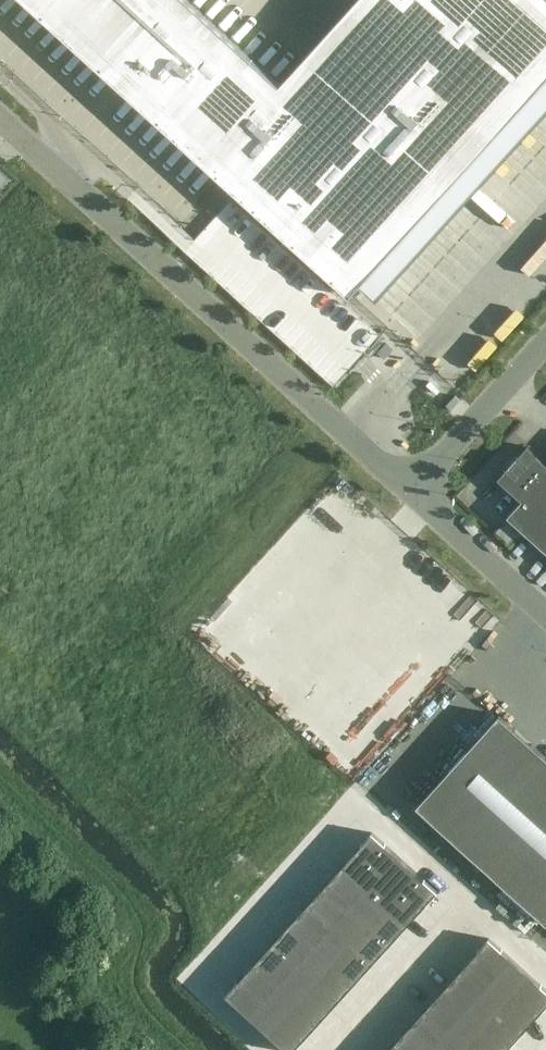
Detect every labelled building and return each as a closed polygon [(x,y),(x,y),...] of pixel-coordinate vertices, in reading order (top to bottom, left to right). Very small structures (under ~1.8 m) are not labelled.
[(189,0),(25,0),(350,295),(545,78),(545,0),(356,0),(280,83),(189,0)] [(545,552),(545,463),(527,446),(498,478),(522,500),(507,516),(524,531),(545,552)] [(499,714),(416,806),(545,923),(545,757),(499,714)] [(372,832),(225,994),(287,1049),(293,1049),(437,891),(372,832)] [(387,1049),(506,1049),(545,1006),(545,990),(489,938),(387,1049)]
